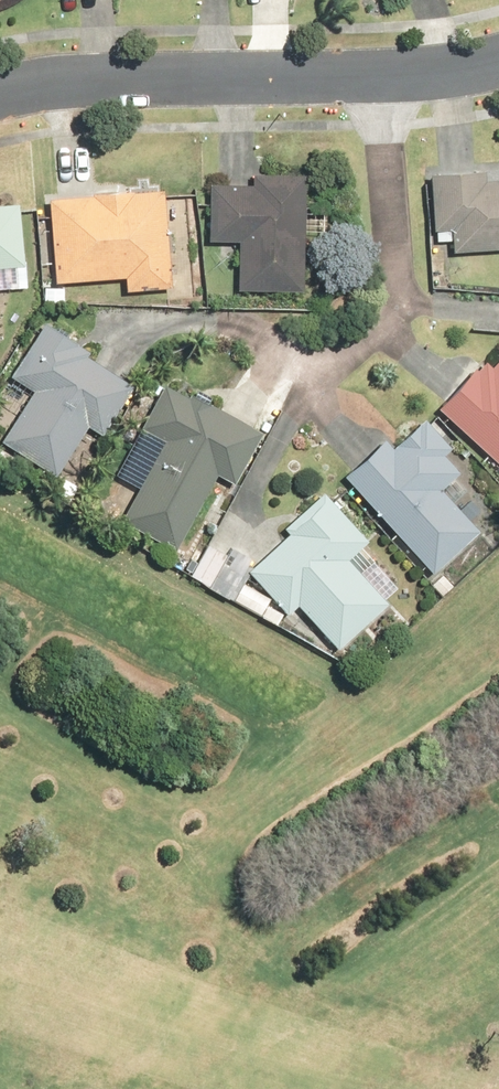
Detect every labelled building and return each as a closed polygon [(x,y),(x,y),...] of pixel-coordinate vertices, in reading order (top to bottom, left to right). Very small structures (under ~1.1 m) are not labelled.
[(429,172),(433,230),(451,229),(452,252),(498,249),(498,178),(485,179),(484,168),(429,172)] [(237,240),(237,289),(304,290),(305,173),(253,173),(253,183),(208,183),(208,240),(237,240)] [(163,188),(49,197),(56,283),(125,277),(126,291),(171,287),(163,188)] [(24,266),(19,202),(0,204),(0,268),(24,266)] [(0,439),(56,475),(87,426),(103,436),(135,386),(86,354),(89,350),(45,321),(11,375),(32,389),(0,439)] [(438,407),(498,461),(498,357),(492,365),(485,360),(478,369),(474,366),(438,407)] [(121,520),(175,549),(216,473),(234,483),(262,431),(190,392),(188,397),(164,384),(141,427),(165,440),(121,520)] [(344,476),(432,572),(479,529),(442,489),(461,472),(444,453),(451,447),(425,418),(393,447),(385,439),(344,476)] [(287,532),(247,568),(289,614),(299,604),(338,648),(389,602),(349,559),(369,541),(323,491),(282,528),(287,532)] [(209,586),(227,552),(208,542),(190,576),(209,586)] [(231,543),(227,552),(209,586),(231,598),(240,581),(254,555),(231,543)] [(240,581),(231,598),(260,614),(269,596),(240,581)]
